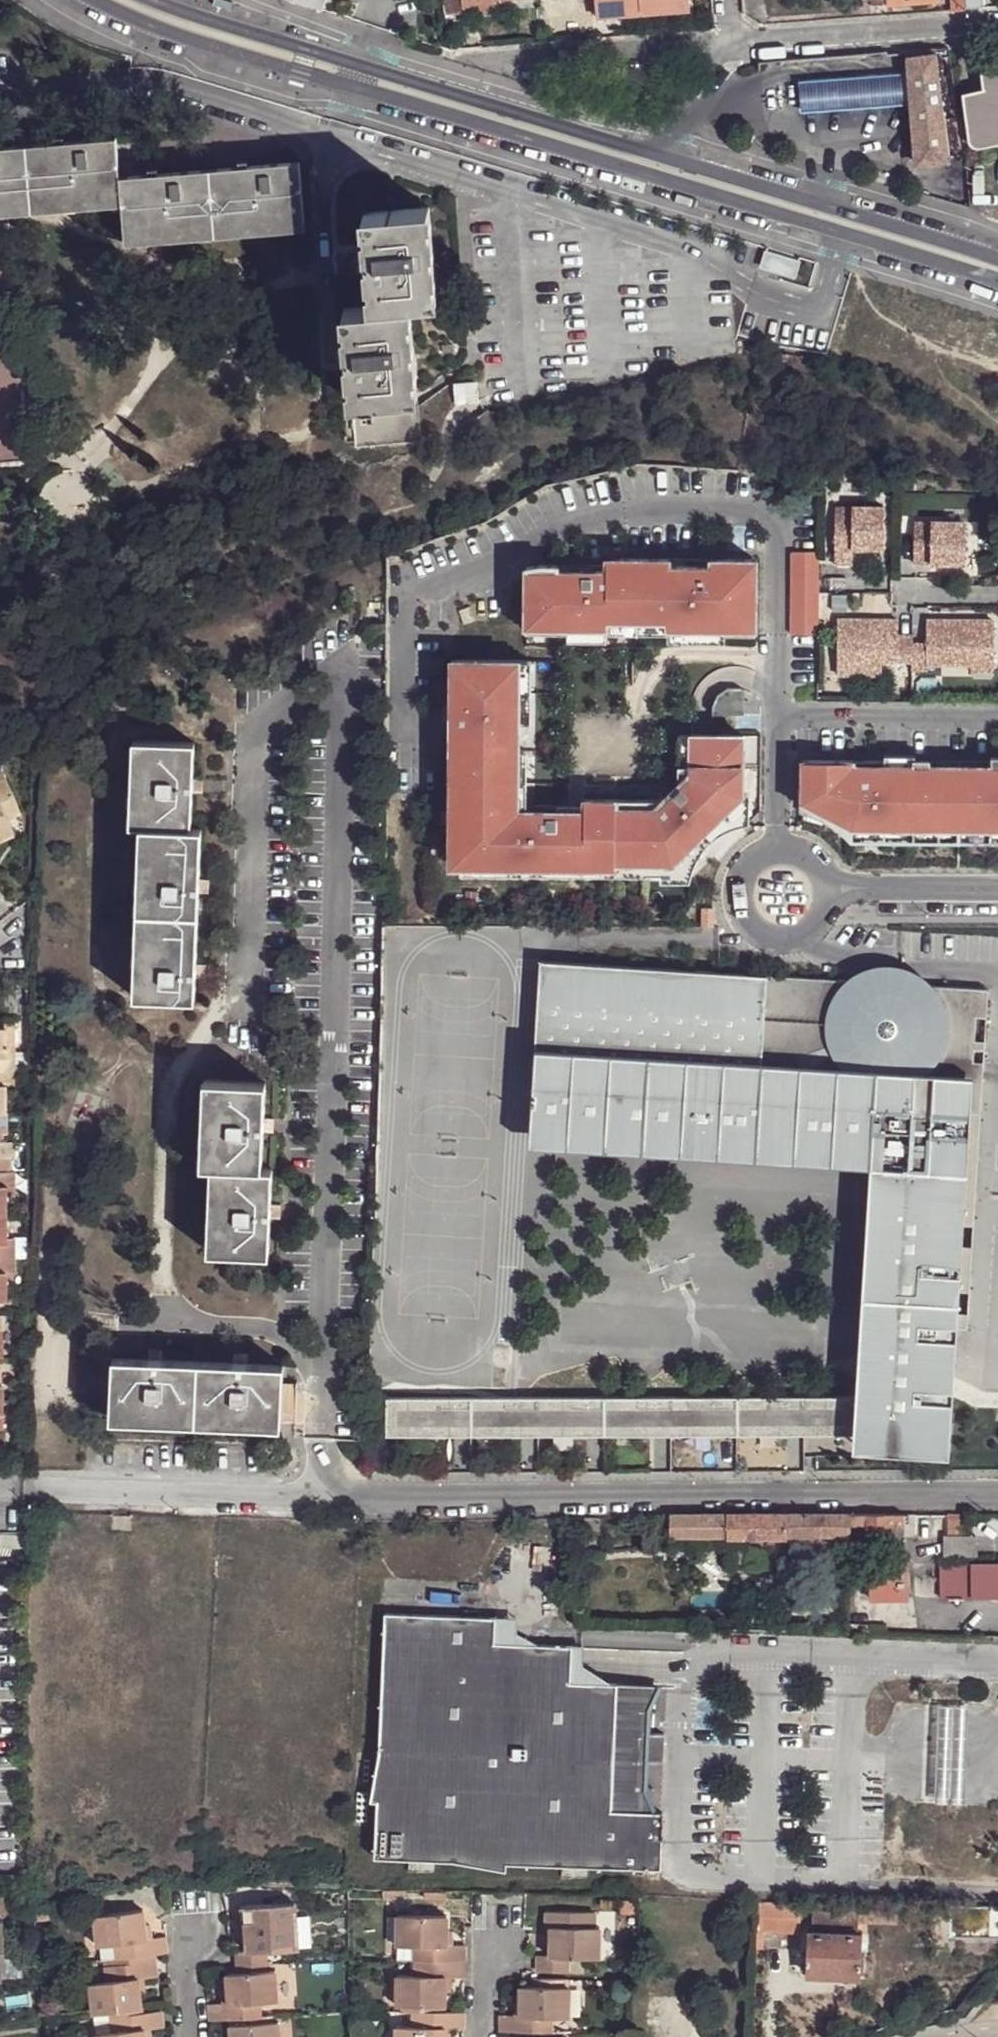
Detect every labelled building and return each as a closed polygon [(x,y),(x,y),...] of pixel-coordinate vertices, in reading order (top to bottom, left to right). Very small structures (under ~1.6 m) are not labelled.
[(447,15),(465,14),(465,2),(463,2),(463,0),(444,0),(447,15)] [(493,0),(492,0),(465,2),(465,14),(494,12),(493,0)] [(643,15),(643,10),(682,7),(682,0),(597,0),(598,19),(643,15)] [(643,15),(644,20),(689,17),(687,0),(682,0),(682,7),(643,10),(643,15)] [(951,11),(965,11),(964,0),(950,0),(951,11)] [(965,11),(986,9),(985,0),(964,0),(965,11)] [(957,117),(949,51),(900,58),(902,71),(906,107),(914,165),(920,169),(950,165),(944,119),(957,117)] [(982,72),(985,89),(973,92),(964,94),(970,140),(970,141),(974,146),(980,148),(989,146),(997,145),(997,63),(991,63),(985,66),(982,72)] [(902,71),(848,75),(795,79),(797,114),(850,111),(906,107),(902,71)] [(121,178),(116,139),(0,149),(0,209),(11,208),(123,199),(121,178)] [(299,163),(121,178),(123,199),(126,238),(304,223),(299,163)] [(11,208),(0,209),(0,465),(27,463),(11,208)] [(370,308),(412,303),(439,300),(437,286),(435,286),(434,279),(437,279),(436,258),(433,258),(433,251),(435,251),(433,230),(431,230),(431,223),(433,223),(431,209),(362,214),(363,230),(366,230),(366,236),(364,236),(365,257),(367,257),(368,263),(366,264),(367,285),(370,285),(371,290),(368,290),(370,308)] [(413,319),(412,303),(370,308),(343,310),(344,326),(346,326),(346,331),(345,331),(346,352),(348,352),(349,359),(347,359),(349,380),(351,381),(351,385),(349,385),(350,401),(420,397),(418,381),(416,382),(415,374),(417,374),(416,354),(414,354),(413,347),(416,347),(413,326),(411,326),(411,319),(413,319)] [(456,386),(458,404),(480,404),(477,385),(456,386)] [(422,444),(420,397),(350,401),(352,449),(422,444)] [(0,465),(0,479),(36,477),(34,462),(27,463),(0,465)] [(885,508),(836,507),(835,565),(853,565),(853,549),(885,549),(885,508)] [(965,523),(914,523),(913,564),(965,564),(965,523)] [(818,552),(792,552),(791,635),(818,635),(818,552)] [(756,635),(757,560),(725,561),(725,567),(704,567),(704,561),(621,560),(606,564),(605,566),(591,567),(591,576),(583,576),(583,573),(556,573),(557,566),(540,566),(525,569),(524,634),(566,634),(567,642),(606,642),(606,634),(667,635),(667,642),(725,642),(725,634),(756,635)] [(898,621),(838,621),(838,676),(882,675),(882,662),(912,662),(912,670),(928,671),(928,664),(971,664),(971,671),(994,671),(994,621),(927,620),(927,643),(912,643),(912,635),(898,635),(898,621)] [(530,663),(450,662),(449,709),(442,709),(441,725),(457,725),(457,736),(462,736),(462,783),(460,783),(459,836),(461,836),(461,875),(646,876),(646,874),(662,874),(662,881),(691,881),(697,861),(706,848),(717,837),(733,828),(750,823),(750,793),(743,792),(744,736),(679,735),(678,777),(681,777),(681,788),(674,795),(682,802),(676,807),(673,804),(671,803),(670,802),(667,802),(661,802),(584,802),(584,815),(558,814),(557,809),(533,808),(533,815),(526,815),(527,753),(518,753),(518,725),(529,725),(530,663)] [(197,750),(141,747),(137,831),(142,832),(148,831),(194,834),(196,794),(196,782),(197,750)] [(803,761),(803,810),(820,814),(836,822),(848,833),(853,840),(997,841),(997,766),(929,766),(929,761),(914,761),(914,765),(886,766),(886,761),(803,761)] [(4,811),(17,806),(4,777),(0,778),(0,802),(4,811)] [(205,782),(196,782),(196,794),(204,795),(205,782)] [(8,820),(4,811),(0,802),(0,841),(15,834),(8,820)] [(4,811),(8,820),(20,814),(17,806),(4,811)] [(140,1002),(148,831),(142,832),(135,1002),(140,1002)] [(204,834),(194,834),(148,831),(140,1002),(196,1004),(197,979),(198,965),(200,899),(201,884),(204,834)] [(211,885),(201,884),(200,899),(210,899),(211,885)] [(714,909),(703,909),(703,928),(714,928),(714,909)] [(720,975),(540,962),(531,1146),(869,1168),(855,1399),(385,1400),(385,1433),(853,1435),(853,1451),(949,1457),(957,1328),(967,1329),(989,990),(900,986),(720,975)] [(207,966),(198,965),(197,979),(207,978),(207,966)] [(16,1058),(16,1072),(23,1072),(23,1053),(13,1053),(14,1023),(7,1023),(7,1029),(7,1058),(16,1058)] [(0,1058),(0,1072),(16,1072),(16,1058),(7,1058),(0,1058)] [(0,1072),(0,1087),(5,1087),(16,1087),(16,1072),(0,1072)] [(206,1171),(209,1085),(206,1085),(201,1170),(206,1171)] [(264,1089),(209,1085),(206,1171),(212,1170),(215,1171),(260,1173),(262,1134),(263,1121),(264,1089)] [(273,1121),(263,1121),(262,1134),(272,1133),(273,1121)] [(7,1158),(13,1157),(13,1142),(0,1142),(0,1158),(7,1158)] [(211,1257),(215,1171),(212,1170),(207,1257),(211,1257)] [(270,1173),(260,1173),(215,1171),(211,1257),(266,1259),(268,1221),(268,1206),(270,1173)] [(0,1174),(0,1189),(7,1189),(15,1189),(15,1174),(7,1174),(0,1174)] [(280,1207),(268,1206),(268,1221),(279,1220),(280,1207)] [(15,1245),(15,1259),(23,1259),(23,1238),(15,1239),(15,1245)] [(15,1259),(15,1245),(7,1245),(0,1245),(0,1259),(15,1259)] [(15,1259),(0,1259),(0,1275),(7,1275),(15,1275),(15,1259)] [(160,1363),(175,1364),(175,1353),(161,1353),(160,1363)] [(239,1367),(255,1367),(255,1358),(240,1357),(239,1367)] [(109,1416),(279,1423),(280,1391),(281,1368),(255,1367),(239,1367),(175,1364),(160,1363),(111,1361),(109,1416)] [(279,1423),(278,1427),(293,1427),(296,1392),(280,1391),(279,1423)] [(108,1420),(278,1427),(279,1423),(109,1416),(108,1420)] [(820,1536),(820,1514),(668,1516),(668,1536),(690,1535),(725,1536),(726,1538),(787,1538),(787,1536),(820,1536)] [(847,1525),(848,1514),(820,1514),(820,1536),(847,1536),(847,1525)] [(902,1525),(903,1514),(848,1514),(847,1525),(866,1525),(866,1533),(884,1532),(884,1525),(902,1525)] [(914,1537),(915,1515),(903,1514),(902,1525),(902,1537),(914,1537)] [(967,1538),(967,1515),(948,1515),(948,1537),(948,1538),(967,1538)] [(668,1536),(668,1516),(650,1517),(650,1532),(650,1537),(668,1536)] [(0,1533),(0,1546),(24,1547),(24,1535),(0,1533)] [(975,1558),(976,1540),(946,1539),(946,1557),(975,1558)] [(727,1545),(727,1569),(741,1570),(741,1545),(727,1545)] [(868,1564),(868,1605),(908,1605),(908,1564),(868,1564)] [(936,1599),(988,1601),(988,1567),(938,1566),(936,1599)] [(988,1601),(997,1601),(997,1567),(988,1567),(988,1601)] [(488,1644),(489,1619),(380,1614),(370,1857),(656,1869),(657,1813),(647,1813),(605,1812),(610,1685),(604,1685),(565,1684),(567,1648),(530,1646),(488,1644)] [(511,1620),(489,1619),(488,1644),(530,1646),(511,1634),(511,1620)] [(578,1648),(567,1648),(565,1684),(604,1685),(578,1667),(578,1648)] [(653,1687),(610,1685),(605,1812),(647,1813),(639,1793),(640,1763),(642,1735),(643,1710),(653,1687)] [(961,1763),(963,1708),(932,1707),(930,1762),(929,1805),(959,1806),(961,1763)] [(642,1735),(640,1763),(657,1763),(658,1735),(642,1735)] [(399,1890),(376,1889),(376,1897),(399,1898),(399,1890)] [(441,1891),(418,1891),(418,1898),(441,1899),(441,1891)] [(631,1901),(596,1900),(595,1907),(612,1908),(612,1914),(630,1915),(631,1901)] [(794,1902),(755,1901),(754,1931),(793,1933),(794,1902)] [(285,1903),(237,1905),(238,1935),(243,1934),(244,1949),(232,1950),(232,1965),(263,1963),(262,1948),(293,1946),(291,1915),(285,1915),(285,1903)] [(856,1904),(831,1904),(831,1912),(856,1913),(856,1904)] [(44,1918),(42,1907),(30,1909),(31,1920),(44,1918)] [(110,1956),(148,1952),(160,1950),(159,1932),(144,1933),(142,1920),(138,1920),(137,1908),(88,1913),(92,1941),(108,1939),(110,1956)] [(591,1910),(547,1908),(546,1938),(550,1939),(549,1954),(539,1954),(538,1969),(564,1970),(565,1955),(596,1956),(597,1925),(590,1924),(591,1910)] [(810,1912),(809,1931),(855,1933),(855,1924),(856,1913),(831,1912),(810,1912)] [(396,1913),(395,1939),(411,1939),(410,1957),(462,1957),(463,1941),(449,1940),(449,1927),(444,1927),(445,1914),(396,1913)] [(855,1933),(809,1931),(804,1931),(802,1972),(857,1974),(859,1933),(855,1933)] [(99,1957),(110,1956),(108,1939),(92,1941),(94,1958),(99,1957)] [(411,1939),(395,1939),(395,1956),(410,1957),(411,1939)] [(149,1957),(148,1952),(110,1956),(99,1957),(100,1963),(149,1957)] [(410,1972),(410,1957),(395,1956),(394,1972),(410,1972)] [(149,1957),(100,1963),(102,1978),(84,1981),(87,2010),(106,2008),(136,2004),(134,1990),(140,1989),(138,1974),(150,1973),(149,1957)] [(462,1957),(410,1957),(410,1972),(394,1972),(393,2002),(442,2002),(442,1988),(448,1989),(448,1974),(462,1974),(462,1957)] [(102,1978),(100,1963),(83,1965),(84,1981),(102,1978)] [(225,2017),(257,2015),(256,1999),(273,1997),(272,1970),(222,1973),(223,1987),(217,1987),(218,2002),(205,2003),(206,2018),(225,2017)] [(498,2027),(547,2029),(548,2015),(565,2016),(567,1983),(518,1982),(517,1997),(512,1997),(511,2014),(498,2014),(498,2027)] [(256,1999),(257,2015),(274,2014),(273,1997),(256,1999)] [(137,2011),(136,2004),(106,2008),(107,2015),(137,2011)] [(409,2008),(409,2023),(393,2022),(392,2036),(446,2036),(447,2024),(461,2025),(462,2009),(442,2008),(409,2008)] [(409,2023),(409,2008),(393,2008),(393,2022),(409,2023)] [(107,2015),(108,2029),(91,2031),(92,2036),(145,2036),(144,2024),(157,2023),(156,2009),(137,2011),(107,2015)] [(274,2014),(257,2015),(225,2017),(226,2023),(275,2021),(274,2014)] [(108,2029),(107,2015),(89,2018),(91,2031),(108,2029)] [(548,2015),(547,2029),(565,2029),(565,2016),(548,2015)] [(275,2021),(226,2023),(226,2036),(276,2036),(275,2021)]
